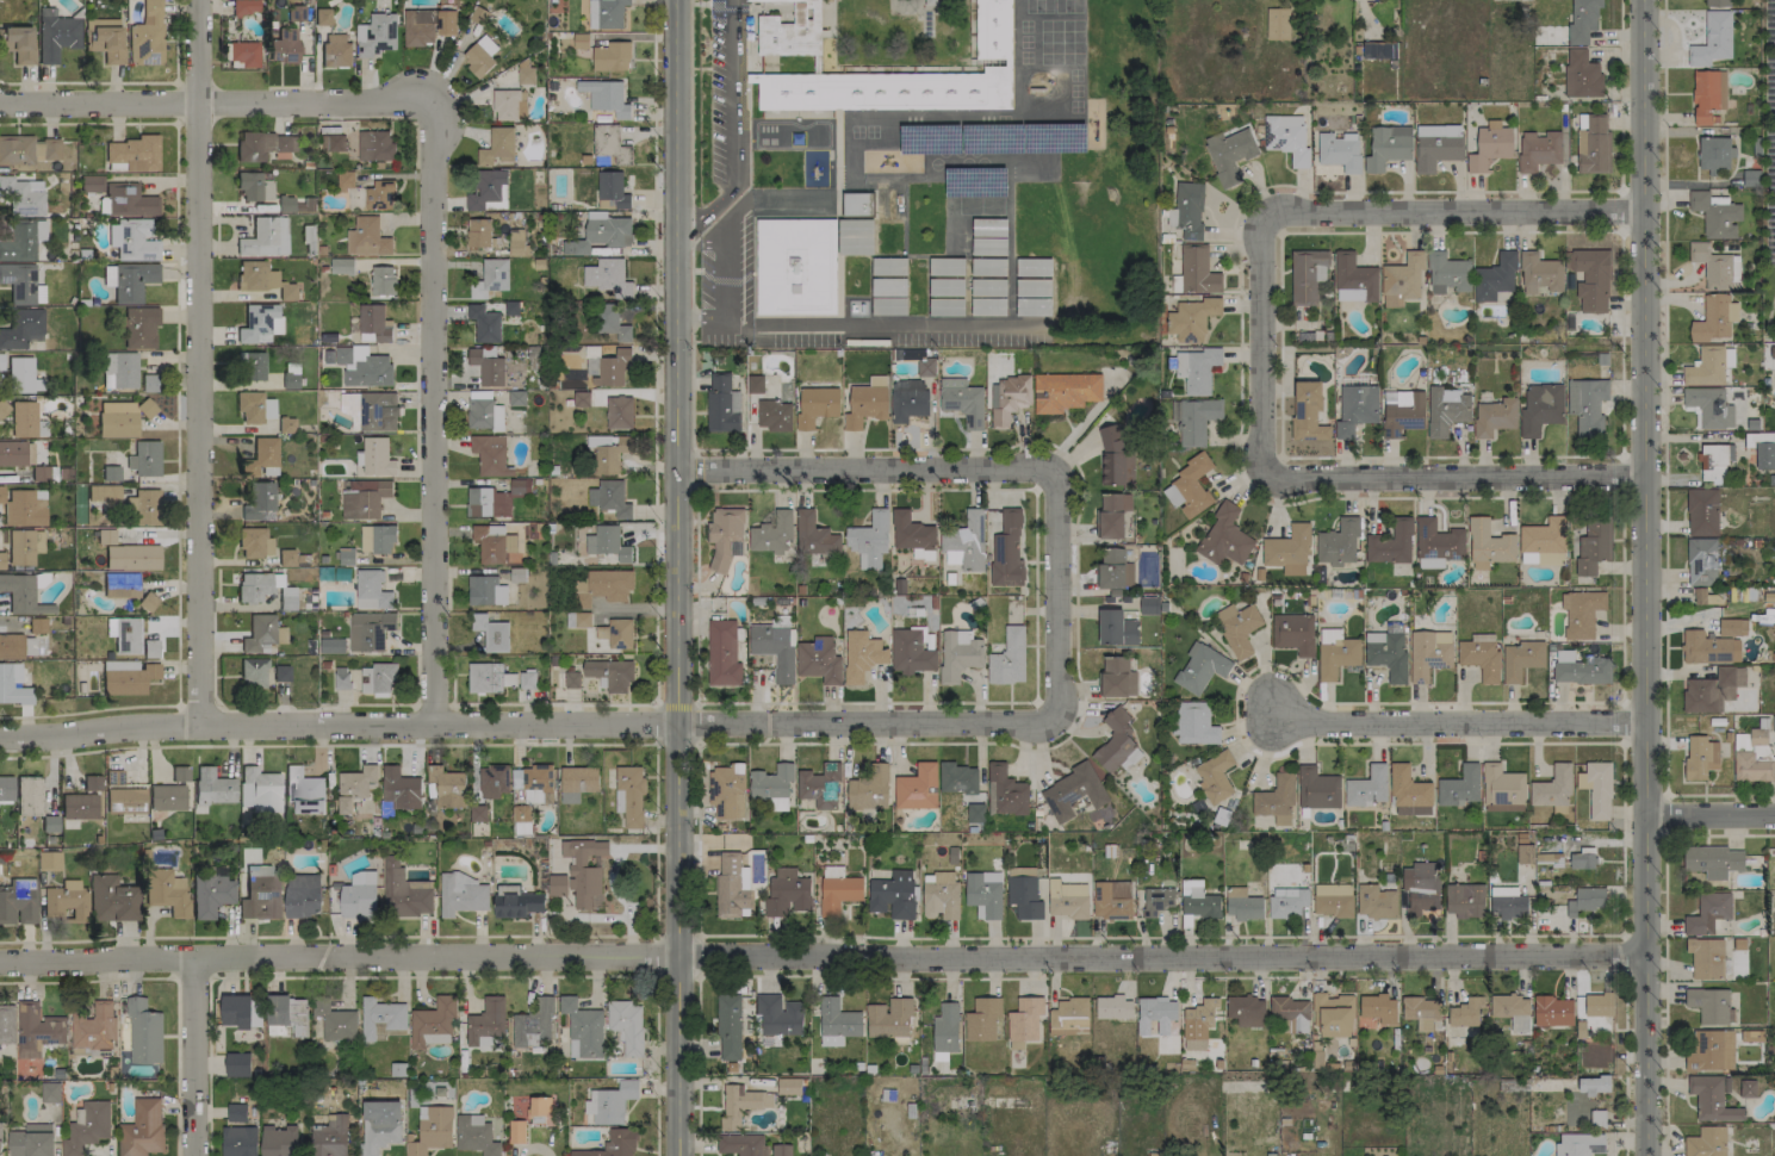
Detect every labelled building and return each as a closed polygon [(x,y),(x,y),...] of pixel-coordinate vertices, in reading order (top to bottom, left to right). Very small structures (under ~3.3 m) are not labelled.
[(162,0),(143,0),(143,24),(129,23),(128,63),(161,64),(162,0)] [(258,14),(258,0),(232,0),(233,15),(258,14)] [(623,28),(623,5),(630,5),(630,0),(588,0),(589,29),(623,28)] [(976,59),(984,59),(985,73),(819,74),(814,74),(758,74),(758,107),(987,105),(987,99),(1002,98),(1002,108),(1012,108),(1011,0),(975,0),(976,59)] [(1571,45),(1589,45),(1588,31),(1597,30),(1597,8),(1603,8),(1603,0),(1570,0),(1571,45)] [(437,15),(455,15),(455,5),(437,5),(437,15)] [(80,47),(80,17),(56,17),(55,7),(38,7),(39,65),(58,64),(58,48),(80,47)] [(1266,40),(1289,40),(1290,8),(1267,8),(1266,40)] [(316,10),(316,24),(329,24),(329,15),(330,15),(330,10),(316,10)] [(403,10),(404,45),(435,45),(434,10),(403,10)] [(1688,67),(1710,67),(1710,60),(1732,59),(1731,10),(1705,11),(1706,45),(1688,46),(1688,67)] [(396,49),(395,13),(369,13),(369,24),(356,24),(357,58),(376,58),(376,49),(396,49)] [(437,16),(438,35),(457,35),(457,15),(437,16)] [(121,65),(121,19),(105,19),(105,28),(87,27),(86,51),(104,51),(103,65),(121,65)] [(0,27),(0,51),(14,51),(15,65),(35,65),(34,26),(0,27)] [(298,28),(278,28),(278,40),(270,39),(269,62),(297,63),(298,28)] [(323,67),(352,66),(351,42),(346,43),(346,33),(322,34),(323,67)] [(588,33),(574,33),(574,48),(588,48),(588,33)] [(480,78),(496,63),(490,56),(498,48),(484,34),(460,57),(480,78)] [(259,42),(229,41),(228,60),(240,61),(240,67),(258,67),(259,42)] [(592,71),(629,71),(630,42),(606,41),(606,47),(593,47),(592,71)] [(1363,59),(1396,58),(1396,42),(1363,43),(1363,59)] [(1565,97),(1602,96),(1601,62),(1587,62),(1587,48),(1565,48),(1565,97)] [(518,83),(534,84),(534,64),(518,64),(518,83)] [(1726,71),(1694,71),(1693,125),(1711,125),(1711,109),(1725,109),(1726,71)] [(589,110),(614,110),(614,119),(630,120),(630,104),(622,104),(623,81),(576,80),(576,91),(589,91),(589,110)] [(526,90),(493,91),(494,120),(526,119),(526,90)] [(1609,173),(1608,114),(1576,114),(1577,173),(1609,173)] [(1310,169),(1310,148),(1304,148),(1304,115),(1263,115),(1264,151),(1291,150),(1291,169),(1310,169)] [(1477,127),(1476,154),(1467,154),(1467,173),(1486,173),(1487,158),(1512,158),(1512,127),(1500,127),(1500,120),(1487,120),(1487,128),(1477,127)] [(618,125),(593,124),(593,156),(618,157),(618,125)] [(1416,125),(1416,173),(1435,174),(1435,159),(1462,160),(1462,126),(1416,125)] [(513,126),(489,127),(490,148),(477,148),(477,165),(492,165),(492,161),(514,160),(513,126)] [(1365,173),(1384,173),(1384,160),(1411,159),(1411,126),(1370,127),(1371,157),(1364,157),(1365,173)] [(1259,153),(1248,127),(1224,138),(1221,131),(1202,140),(1224,189),(1242,181),(1234,164),(1259,153)] [(358,160),(395,160),(395,142),(389,142),(389,131),(358,131),(358,160)] [(1561,163),(1561,132),(1519,132),(1520,173),(1537,173),(1537,163),(1561,163)] [(238,161),(268,162),(269,155),(295,155),(296,134),(238,133),(238,161)] [(1318,165),(1343,164),(1343,174),(1361,174),(1360,133),(1342,133),(1342,134),(1318,135),(1318,165)] [(345,135),(322,134),(321,151),(345,151),(345,135)] [(60,162),(60,139),(32,140),(32,135),(0,135),(0,163),(60,162)] [(105,142),(106,163),(124,162),(124,171),(158,170),(158,135),(136,135),(136,141),(105,142)] [(1698,169),(1708,169),(1708,176),(1716,176),(1716,169),(1730,169),(1730,157),(1736,157),(1736,147),(1730,147),(1730,137),(1699,137),(1698,169)] [(484,210),(485,206),(506,206),(507,171),(474,170),(473,194),(466,194),(465,210),(484,210)] [(353,171),(338,171),(337,187),(353,187),(353,171)] [(598,209),(630,208),(630,194),(622,194),(622,171),(598,171),(598,209)] [(272,200),(272,173),(237,172),(236,190),(242,191),(242,200),(272,200)] [(43,181),(13,180),(13,175),(0,175),(0,195),(9,195),(9,214),(43,215),(43,181)] [(80,192),(102,192),(102,175),(80,175),(80,192)] [(365,188),(365,210),(394,210),(394,180),(372,180),(373,188),(365,188)] [(158,196),(137,196),(138,183),(107,182),(107,215),(158,216),(158,196)] [(1201,241),(1203,183),(1176,182),(1175,209),(1168,208),(1167,226),(1182,227),(1182,240),(1201,241)] [(1704,239),(1736,239),(1736,222),(1742,222),(1741,204),(1728,204),(1728,197),(1710,198),(1710,190),(1688,191),(1689,211),(1703,211),(1704,239)] [(278,211),(292,212),(293,197),(279,196),(278,211)] [(843,215),(869,215),(870,205),(855,205),(854,211),(849,211),(849,203),(843,203),(843,215)] [(563,254),(590,255),(590,245),(631,246),(631,218),(607,218),(607,211),(586,211),(586,240),(563,240),(563,254)] [(287,257),(288,217),(253,216),(252,239),(236,238),(236,256),(287,257)] [(379,216),(355,216),(355,230),(346,230),(345,254),(392,254),(392,237),(378,237),(379,216)] [(467,247),(490,247),(490,219),(467,219),(467,247)] [(836,314),(836,219),(756,220),(756,315),(836,314)] [(873,219),(838,219),(838,254),(873,255),(873,219)] [(117,260),(158,260),(158,239),(150,239),(150,220),(109,220),(109,247),(117,247),(117,260)] [(11,240),(0,241),(0,261),(36,260),(35,240),(46,240),(45,221),(11,222),(11,240)] [(303,253),(314,253),(316,225),(304,225),(303,253)] [(526,255),(526,230),(509,229),(508,255),(526,255)] [(1709,242),(1688,242),(1689,262),(1704,262),(1705,291),(1738,290),(1737,254),(1710,255),(1709,242)] [(1181,293),(1222,292),(1221,272),(1208,273),(1207,245),(1180,246),(1181,293)] [(1609,250),(1571,249),(1571,271),(1583,271),(1583,282),(1578,282),(1578,312),(1608,313),(1609,250)] [(1378,301),(1378,267),(1355,267),(1355,250),(1336,250),(1335,300),(1378,301)] [(1382,265),(1382,307),(1402,307),(1402,299),(1420,298),(1420,270),(1424,270),(1424,250),(1405,250),(1405,265),(1382,265)] [(1470,260),(1445,260),(1445,250),(1428,250),(1429,294),(1445,293),(1445,289),(1471,289),(1470,260)] [(1474,301),(1495,302),(1496,291),(1515,291),(1515,250),(1498,250),(1498,267),(1474,267),(1474,301)] [(1563,291),(1563,260),(1538,260),(1538,250),(1521,250),(1522,294),(1536,294),(1536,286),(1546,286),(1547,292),(1563,291)] [(1290,251),(1291,306),(1317,306),(1317,281),(1328,280),(1327,251),(1290,251)] [(906,257),(871,258),(872,276),(907,276),(906,257)] [(354,258),(331,258),(330,273),(353,274),(354,258)] [(623,258),(597,258),(597,266),(583,266),(583,288),(613,288),(613,299),(632,299),(632,282),(624,282),(623,258)] [(929,275),(964,276),(964,258),(929,258),(929,275)] [(1006,275),(1006,258),(971,258),(972,276),(1006,275)] [(1051,259),(1016,258),(1016,276),(1051,276),(1051,259)] [(507,291),(508,259),(482,259),(482,281),(471,281),(470,299),(486,299),(487,290),(507,291)] [(238,290),(280,289),(280,300),(295,300),(295,283),(278,283),(278,271),(266,271),(266,260),(238,260),(238,290)] [(10,283),(10,304),(44,304),(44,285),(35,285),(35,264),(0,264),(0,283),(10,283)] [(141,304),(141,283),(158,283),(158,264),(104,264),(104,286),(114,286),(115,304),(141,304)] [(394,266),(371,267),(371,295),(395,295),(394,266)] [(899,297),(899,278),(872,279),(872,297),(899,297)] [(964,297),(964,279),(929,278),(929,296),(964,297)] [(994,296),(994,286),(994,280),(972,279),(972,295),(994,296)] [(1730,339),(1730,321),(1738,321),(1737,302),(1730,302),(1729,294),(1703,294),(1704,321),(1689,321),(1690,341),(1730,339)] [(872,316),(907,315),(906,297),(872,298),(872,316)] [(1221,297),(1202,297),(1202,302),(1176,302),(1176,312),(1167,312),(1166,334),(1176,334),(1176,342),(1204,342),(1205,315),(1221,315),(1221,297)] [(964,298),(929,298),(929,316),(964,316),(964,298)] [(972,316),(1006,316),(1006,298),(972,298),(972,316)] [(1016,315),(1051,316),(1052,299),(1017,299),(1016,315)] [(631,341),(631,325),(618,325),(618,303),(596,304),(596,333),(616,332),(616,342),(631,341)] [(280,304),(245,305),(245,328),(236,328),(236,343),(269,342),(269,334),(280,334),(280,304)] [(384,305),(359,304),(359,342),(391,342),(391,320),(384,320),(384,305)] [(500,313),(483,312),(483,304),(467,304),(466,319),(475,319),(475,342),(500,342),(500,313)] [(155,348),(155,326),(159,326),(159,307),(124,308),(125,349),(155,348)] [(8,309),(8,328),(0,328),(0,349),(24,349),(24,341),(44,340),(43,308),(8,309)] [(391,385),(391,355),(368,355),(368,345),(335,346),(335,364),(343,364),(343,386),(391,385)] [(1723,386),(1724,345),(1697,345),(1696,367),(1683,366),(1682,385),(1723,386)] [(630,348),(615,347),(614,357),(598,357),(598,346),(586,346),(585,375),(593,376),(592,385),(623,386),(624,363),(630,363),(630,348)] [(480,386),(503,386),(504,357),(482,357),(482,348),(468,348),(467,365),(480,365),(480,386)] [(1211,396),(1211,364),(1221,364),(1221,348),(1202,348),(1202,353),(1167,353),(1167,369),(1175,369),(1175,378),(1185,378),(1185,396),(1211,396)] [(137,388),(137,352),(102,353),(103,388),(137,388)] [(264,352),(239,352),(239,380),(265,380),(264,352)] [(33,357),(8,357),(8,391),(42,392),(42,379),(33,379),(33,357)] [(935,358),(918,357),(917,375),(934,376),(935,358)] [(297,389),(298,373),(283,372),(283,388),(297,389)] [(708,431),(740,431),(740,390),(730,390),(731,372),(708,372),(708,431)] [(158,392),(158,374),(142,374),(142,392),(158,392)] [(1034,414),(1062,414),(1062,408),(1083,408),(1083,401),(1102,401),(1101,374),(1034,374),(1034,414)] [(763,375),(747,376),(748,394),(764,393),(763,375)] [(850,385),(849,413),(843,413),(843,430),(862,430),(862,418),(886,418),(887,376),(869,375),(869,386),(850,385)] [(992,429),(1010,429),(1009,409),(1031,409),(1030,377),(991,378),(992,429)] [(983,387),(966,387),(966,378),(939,379),(940,411),(964,410),(964,430),(983,430),(983,387)] [(907,415),(927,415),(927,380),(891,381),(891,424),(908,424),(907,415)] [(1568,381),(1568,415),(1576,414),(1577,438),(1604,437),(1603,413),(1599,413),(1599,400),(1609,400),(1609,380),(1568,381)] [(1293,382),(1294,440),(1330,440),(1330,426),(1317,426),(1317,410),(1322,410),(1321,381),(1293,382)] [(1378,385),(1340,386),(1340,422),(1335,422),(1335,439),(1354,439),(1354,423),(1379,423),(1378,385)] [(1429,439),(1449,438),(1448,422),(1471,421),(1471,391),(1443,392),(1443,385),(1428,386),(1429,439)] [(1525,385),(1526,409),(1520,409),(1521,439),(1540,438),(1539,424),(1564,423),(1563,385),(1525,385)] [(840,388),(798,387),(798,430),(814,430),(814,416),(840,416),(840,388)] [(1724,404),(1725,388),(1683,388),(1682,406),(1699,407),(1699,429),(1733,429),(1733,405),(1724,404)] [(508,405),(525,406),(525,391),(508,390),(508,405)] [(1424,391),(1383,391),(1383,439),(1400,439),(1400,429),(1425,429),(1424,391)] [(236,392),(236,412),(242,412),(242,424),(262,423),(262,392),(236,392)] [(361,431),(397,431),(396,392),(360,393),(361,431)] [(589,407),(590,392),(573,392),(573,406),(589,407)] [(360,430),(359,393),(340,393),(340,414),(352,413),(352,430),(360,430)] [(606,396),(606,429),(632,429),(633,397),(606,396)] [(11,409),(0,397),(0,398),(0,418),(11,409)] [(147,419),(158,410),(146,397),(136,407),(147,419)] [(1475,404),(1475,439),(1493,438),(1492,429),(1518,429),(1517,397),(1501,398),(1501,403),(1475,404)] [(263,418),(275,418),(275,398),(263,399),(263,418)] [(467,429),(502,429),(502,405),(493,405),(493,399),(468,399),(467,429)] [(1205,447),(1206,419),(1222,420),(1222,400),(1171,400),(1171,420),(1180,420),(1180,446),(1205,447)] [(11,437),(44,437),(44,429),(40,429),(40,419),(34,419),(35,401),(12,401),(11,437)] [(791,431),(791,401),(757,401),(757,426),(768,426),(768,431),(791,431)] [(138,437),(138,412),(99,412),(99,437),(138,437)] [(278,433),(294,433),(294,418),(279,417),(278,433)] [(1134,484),(1133,450),(1123,451),(1122,426),(1100,426),(1102,485),(1134,484)] [(1774,441),(1758,441),(1758,434),(1747,434),(1748,441),(1755,441),(1756,469),(1774,469),(1774,447),(1774,441)] [(505,435),(470,436),(470,453),(478,453),(478,477),(513,476),(512,467),(505,467),(505,435)] [(632,453),(632,437),(587,436),(587,446),(595,446),(594,473),(618,474),(619,453),(632,453)] [(277,437),(253,437),(253,459),(241,460),(241,476),(262,475),(262,469),(277,468),(277,437)] [(362,438),(364,475),(396,474),(396,460),(388,460),(388,437),(362,438)] [(28,462),(27,440),(0,440),(0,463),(28,462)] [(127,455),(127,474),(160,474),(159,440),(135,441),(135,455),(127,455)] [(1733,461),(1733,444),(1700,445),(1700,481),(1725,481),(1725,461),(1733,461)] [(1213,503),(1197,477),(1214,467),(1204,452),(1175,470),(1180,478),(1161,489),(1174,510),(1178,507),(1186,519),(1213,503)] [(120,466),(105,466),(104,480),(119,481),(120,466)] [(511,516),(510,495),(528,495),(528,479),(509,479),(509,492),(492,493),(492,487),(466,487),(466,516),(511,516)] [(624,503),(624,479),(598,480),(598,488),(587,488),(588,506),(598,505),(599,510),(614,510),(614,519),(631,519),(631,503),(624,503)] [(392,480),(349,481),(349,489),(341,490),(342,519),(380,518),(379,497),(392,497),(392,480)] [(241,519),(259,519),(258,510),(274,510),(274,481),(248,482),(248,504),(241,504),(241,519)] [(45,490),(6,490),(6,485),(0,485),(0,503),(4,503),(4,526),(45,526),(45,490)] [(118,500),(118,485),(107,485),(107,500),(118,500)] [(159,525),(158,489),(135,489),(135,496),(124,497),(125,510),(134,510),(134,526),(159,525)] [(1688,489),(1687,536),(1718,536),(1718,489),(1688,489)] [(1131,511),(1132,494),(1098,493),(1097,538),(1123,539),(1124,511),(1131,511)] [(1256,540),(1230,525),(1240,508),(1223,498),(1212,516),(1215,518),(1195,551),(1218,565),(1224,556),(1240,566),(1256,540)] [(743,541),(744,509),(709,507),(708,543),(712,543),(710,572),(728,573),(729,555),(739,555),(740,547),(730,546),(731,540),(743,541)] [(796,508),(797,553),(840,552),(840,534),(828,534),(828,527),(814,528),(814,508),(796,508)] [(881,570),(881,553),(887,553),(888,509),(871,508),(870,527),(846,526),(845,552),(858,552),(858,570),(881,570)] [(935,524),(909,524),(909,508),(893,508),(892,548),(913,548),(913,559),(935,559),(935,524)] [(984,508),(966,508),(965,528),(941,527),(940,551),(946,551),(945,563),(961,564),(961,571),(983,571),(984,508)] [(1020,508),(1001,508),(1001,534),(991,534),(991,586),(1023,586),(1024,559),(1019,559),(1020,508)] [(748,525),(749,552),(792,551),(792,509),(773,509),(773,525),(748,525)] [(1566,516),(1547,515),(1547,526),(1520,526),(1519,563),(1565,564),(1566,516)] [(1338,516),(1338,532),(1316,532),(1316,562),(1328,562),(1328,567),(1343,566),(1343,563),(1355,563),(1355,537),(1360,537),(1359,516),(1338,516)] [(1416,567),(1444,568),(1444,559),(1464,560),(1465,529),(1448,528),(1448,533),(1435,533),(1435,516),(1417,516),(1416,567)] [(1488,562),(1516,562),(1516,535),(1489,536),(1489,516),(1470,516),(1470,570),(1489,569),(1488,562)] [(1411,562),(1411,517),(1392,517),(1392,536),(1365,536),(1366,562),(1411,562)] [(1596,577),(1596,561),(1611,562),(1612,517),(1586,517),(1585,537),(1577,536),(1577,576),(1596,577)] [(1289,538),(1262,538),(1262,565),(1282,565),(1282,575),(1308,575),(1308,523),(1289,522),(1289,538)] [(360,553),(394,552),(394,525),(360,526),(360,553)] [(619,525),(595,525),(595,534),(585,534),(585,553),(617,553),(617,562),(631,563),(631,546),(619,546),(619,525)] [(266,528),(240,528),(240,557),(272,558),(272,537),(266,537),(266,528)] [(34,565),(34,553),(44,553),(43,530),(8,530),(8,566),(34,565)] [(114,544),(114,530),(99,530),(99,544),(114,544)] [(1688,586),(1717,585),(1716,538),(1687,539),(1688,586)] [(160,545),(106,545),(105,569),(160,570),(160,545)] [(340,565),(354,565),(353,548),(340,548),(340,565)] [(1132,562),(1125,563),(1125,548),(1099,548),(1100,588),(1133,587),(1132,562)] [(296,549),(279,549),(279,567),(296,566),(296,549)] [(524,582),(524,568),(511,568),(511,582),(524,582)] [(356,570),(356,608),(393,607),(392,591),(382,591),(382,570),(356,570)] [(631,571),(588,570),(587,596),(604,596),(604,601),(630,602),(631,571)] [(104,597),(139,598),(140,573),(104,572),(104,597)] [(238,573),(239,603),(261,603),(261,595),(271,594),(271,573),(238,573)] [(9,614),(44,615),(44,605),(34,604),(35,575),(0,574),(0,592),(9,592),(9,614)] [(468,605),(506,604),(506,585),(498,585),(498,576),(468,576),(468,605)] [(295,587),(280,587),(280,610),(295,610),(295,587)] [(1706,587),(1694,588),(1695,604),(1716,604),(1716,595),(1706,596),(1706,587)] [(137,604),(149,613),(159,599),(146,590),(137,604)] [(1606,592),(1564,592),(1563,639),(1593,639),(1593,609),(1606,610),(1606,592)] [(1140,614),(1159,614),(1158,596),(1139,596),(1140,614)] [(1236,611),(1232,603),(1213,613),(1236,661),(1253,653),(1244,634),(1263,625),(1253,603),(1236,611)] [(1098,645),(1138,646),(1138,619),(1122,619),(1122,610),(1099,609),(1098,645)] [(566,613),(566,628),(591,627),(590,612),(566,613)] [(349,652),(384,651),(384,630),(396,630),(396,613),(348,614),(349,652)] [(509,622),(487,622),(487,613),(471,613),(471,630),(484,630),(484,652),(508,653),(509,622)] [(242,652),(259,652),(259,644),(274,644),(274,614),(249,615),(249,637),(241,637),(242,652)] [(1272,614),(1272,647),(1296,647),(1296,658),(1314,658),(1313,614),(1272,614)] [(789,615),(774,615),(774,629),(790,628),(789,615)] [(29,632),(45,632),(46,618),(30,618),(29,632)] [(115,654),(139,653),(138,618),(114,618),(115,654)] [(632,619),(608,619),(608,626),(596,626),(596,639),(608,638),(609,650),(633,649),(632,619)] [(736,620),(709,619),(708,685),(741,686),(742,662),(735,662),(736,620)] [(1747,619),(1718,619),(1718,635),(1747,635),(1747,619)] [(789,630),(770,630),(770,625),(749,625),(749,654),(774,654),(774,684),(793,684),(793,644),(789,644),(789,630)] [(1024,683),(1024,625),(1004,625),(1004,653),(987,653),(987,683),(1024,683)] [(892,672),(936,671),(936,649),(922,650),(922,629),(891,629),(892,672)] [(1705,629),(1683,629),(1682,662),(1732,663),(1732,638),(1704,637),(1705,629)] [(865,685),(865,663),(889,664),(889,650),(880,650),(880,640),(867,640),(867,630),(845,630),(844,685),(865,685)] [(983,639),(970,639),(970,631),(941,630),(940,684),(959,685),(959,668),(983,668),(983,639)] [(1410,684),(1428,684),(1428,668),(1452,668),(1452,632),(1411,631),(1410,684)] [(1365,633),(1365,665),(1387,665),(1388,685),(1406,684),(1405,632),(1365,633)] [(23,658),(23,633),(0,634),(0,659),(23,658)] [(1480,684),(1498,684),(1498,634),(1470,634),(1470,641),(1457,641),(1457,664),(1480,664),(1480,684)] [(841,685),(841,656),(833,656),(833,636),(812,636),(813,642),(796,642),(796,676),(822,676),(822,685),(841,685)] [(345,639),(320,638),(320,653),(344,654),(345,639)] [(1361,638),(1332,639),(1332,643),(1318,643),(1318,682),(1336,682),(1336,666),(1362,666),(1361,638)] [(1198,696),(1213,672),(1224,679),(1233,663),(1194,639),(1186,654),(1189,655),(1173,681),(1198,696)] [(158,640),(143,640),(144,658),(158,658),(158,640)] [(1545,667),(1545,640),(1518,641),(1518,645),(1502,645),(1503,684),(1522,683),(1521,668),(1545,667)] [(1611,683),(1611,656),(1586,657),(1586,662),(1574,662),(1573,650),(1554,650),(1554,683),(1611,683)] [(1102,696),(1136,696),(1136,670),(1130,670),(1130,657),(1101,657),(1102,696)] [(266,687),(266,658),(241,659),(242,687),(266,687)] [(102,661),(103,695),(146,694),(146,679),(160,679),(160,663),(140,663),(140,661),(102,661)] [(582,662),(582,677),(599,677),(599,692),(628,691),(627,681),(634,681),(633,661),(582,662)] [(23,685),(22,662),(0,663),(0,704),(32,703),(32,685),(23,685)] [(468,693),(502,692),(502,686),(516,686),(516,673),(503,673),(503,662),(468,663),(468,693)] [(361,668),(360,692),(395,693),(396,663),(371,663),(371,668),(361,668)] [(289,681),(290,665),(274,665),(273,681),(289,681)] [(1745,666),(1716,666),(1716,679),(1684,679),(1684,712),(1722,712),(1722,700),(1734,700),(1734,686),(1745,686),(1745,666)] [(334,689),(348,689),(349,668),(335,667),(334,689)] [(535,672),(519,673),(520,688),(536,687),(535,672)] [(579,688),(579,672),(565,672),(565,688),(579,688)] [(1220,744),(1220,726),(1209,726),(1209,702),(1175,701),(1175,743),(1220,744)] [(1131,717),(1118,704),(1101,720),(1114,732),(1091,755),(1109,774),(1137,746),(1128,736),(1133,731),(1125,723),(1131,717)] [(1774,757),(1771,757),(1767,745),(1765,728),(1749,728),(1749,733),(1733,733),(1734,782),(1773,781),(1774,757)] [(1686,781),(1707,779),(1707,770),(1718,770),(1718,742),(1707,741),(1706,735),(1688,737),(1687,758),(1683,758),(1683,779),(1686,781)] [(1210,805),(1233,794),(1222,770),(1235,764),(1228,750),(1192,766),(1210,805)] [(936,761),(916,762),(916,776),(894,777),(894,809),(937,808),(936,761)] [(940,793),(978,792),(977,766),(954,767),(954,761),(939,762),(940,793)] [(1027,780),(1006,781),(1006,761),(988,762),(988,793),(994,793),(994,814),(1028,813),(1027,780)] [(749,772),(750,800),(768,800),(768,810),(788,810),(787,781),(794,781),(793,762),(775,762),(776,772),(749,772)] [(797,771),(797,798),(815,798),(814,809),(836,809),(836,782),(841,782),(841,762),(822,762),(822,772),(797,771)] [(1038,789),(1057,825),(1075,816),(1068,803),(1086,794),(1094,809),(1110,801),(1090,762),(1038,789)] [(1437,779),(1437,806),(1465,805),(1465,801),(1479,801),(1478,762),(1461,762),(1461,779),(1437,779)] [(1483,810),(1525,811),(1525,773),(1501,773),(1501,762),(1484,762),(1483,810)] [(1571,762),(1552,762),(1552,782),(1530,782),(1529,805),(1570,805),(1571,762)] [(1610,762),(1585,762),(1586,772),(1576,773),(1577,788),(1590,788),(1590,820),(1611,820),(1610,762)] [(847,809),(888,809),(887,763),(868,763),(868,778),(847,779),(847,809)] [(1386,763),(1369,763),(1369,779),(1344,780),(1345,804),(1387,804),(1386,763)] [(1432,783),(1409,782),(1409,763),(1392,763),(1391,815),(1431,815),(1432,783)] [(324,777),(303,778),(303,764),(285,765),(286,801),(294,801),(294,813),(324,813),(324,777)] [(352,813),(352,798),(368,797),(368,782),(377,782),(377,764),(361,765),(361,772),(338,772),(339,814),(352,813)] [(1340,776),(1316,775),(1316,764),(1299,764),(1298,808),(1340,808),(1340,776)] [(280,773),(257,773),(257,765),(240,766),(240,808),(251,808),(251,812),(280,812),(280,773)] [(392,809),(421,809),(420,777),(400,777),(399,765),(382,765),(382,801),(391,801),(392,809)] [(442,772),(442,765),(427,765),(427,782),(436,782),(436,808),(465,807),(464,772),(442,772)] [(479,766),(480,799),(498,798),(498,792),(509,791),(509,765),(479,766)] [(188,766),(172,766),(172,781),(188,782),(188,766)] [(511,767),(512,789),(524,789),(524,802),(542,802),(542,791),(552,791),(552,766),(511,767)] [(579,803),(579,792),(598,791),(598,766),(560,768),(561,803),(579,803)] [(642,766),(616,766),(616,829),(643,828),(642,766)] [(708,766),(708,805),(715,805),(715,819),(745,819),(745,766),(708,766)] [(1252,815),(1274,815),(1274,825),(1294,825),(1293,772),(1274,773),(1275,791),(1252,791),(1252,815)] [(101,789),(100,775),(83,776),(84,790),(101,789)] [(13,776),(0,776),(0,801),(13,801),(13,776)] [(41,815),(41,776),(17,777),(17,815),(41,815)] [(185,809),(185,784),(150,785),(150,810),(185,809)] [(146,813),(146,788),(106,788),(106,813),(146,813)] [(97,819),(97,794),(62,794),(62,819),(97,819)] [(967,822),(984,822),(984,805),(967,805),(967,822)] [(470,821),(486,821),(486,806),(470,806),(470,821)] [(42,831),(58,831),(58,816),(42,816),(42,831)] [(574,910),(602,908),(600,867),(594,867),(593,841),(564,842),(565,857),(568,856),(570,890),(573,890),(574,910)] [(1517,864),(1534,864),(1533,844),(1517,845),(1517,864)] [(1705,880),(1726,880),(1726,871),(1744,870),(1744,850),(1728,850),(1728,846),(1683,846),(1684,871),(1705,871),(1705,880)] [(38,866),(59,866),(60,852),(38,851),(38,866)] [(750,908),(749,868),(740,868),(740,851),(720,852),(720,874),(716,874),(716,918),(740,918),(740,908),(750,908)] [(1569,853),(1570,869),(1594,868),(1594,852),(1569,853)] [(432,881),(404,881),(404,866),(399,866),(399,856),(383,856),(384,915),(433,914),(432,881)] [(1438,909),(1438,864),(1402,864),(1402,890),(1408,890),(1408,907),(1404,907),(1404,917),(1420,917),(1420,910),(1438,909)] [(281,918),(280,872),(271,872),(271,865),(246,865),(247,898),(239,899),(239,919),(281,918)] [(764,917),(789,916),(789,911),(811,910),(810,878),(796,878),(796,867),(775,867),(775,877),(768,877),(769,898),(764,898),(764,917)] [(823,876),(843,876),(843,867),(823,867),(823,876)] [(187,918),(187,899),(185,899),(185,891),(182,891),(184,888),(185,888),(185,885),(182,885),(182,876),(169,876),(169,868),(143,868),(144,905),(168,905),(168,918),(187,918)] [(868,912),(889,912),(888,920),(913,920),(914,869),(890,869),(890,879),(869,879),(868,912)] [(340,919),(375,919),(376,871),(350,871),(350,885),(340,885),(340,919)] [(964,872),(965,905),(975,905),(976,920),(1001,919),(1000,872),(964,872)] [(440,874),(441,918),(454,918),(454,911),(488,910),(488,884),(476,885),(476,873),(440,874)] [(957,920),(957,873),(923,873),(922,918),(939,918),(939,920),(957,920)] [(89,874),(88,919),(136,920),(136,885),(114,885),(114,874),(89,874)] [(319,874),(285,875),(286,917),(321,916),(319,874)] [(194,920),(213,919),(213,904),(235,903),(234,876),(194,877),(194,920)] [(1007,904),(1015,904),(1016,920),(1043,919),(1042,899),(1037,899),(1036,876),(1006,876),(1007,904)] [(13,924),(0,924),(0,885),(8,885),(8,877),(35,877),(35,922),(15,924),(15,909),(13,909),(13,924)] [(820,917),(840,917),(840,901),(862,901),(863,878),(821,877),(820,917)] [(1060,884),(1059,877),(1048,878),(1048,915),(1067,915),(1068,919),(1088,919),(1087,883),(1060,884)] [(77,887),(86,887),(86,921),(63,922),(63,918),(70,918),(70,907),(60,907),(60,921),(43,921),(43,887),(60,887),(60,889),(63,889),(63,885),(60,885),(61,878),(77,878),(77,887)] [(1220,895),(1202,895),(1202,879),(1182,879),(1182,916),(1220,916),(1220,895)] [(1131,882),(1094,881),(1093,918),(1130,919),(1131,882)] [(1352,916),(1352,884),(1314,884),(1313,915),(1352,916)] [(1396,884),(1357,884),(1357,918),(1396,918),(1396,884)] [(1445,885),(1446,913),(1455,913),(1455,918),(1485,918),(1485,884),(1445,885)] [(495,917),(528,916),(528,912),(544,911),(544,892),(520,893),(519,885),(494,885),(495,917)] [(1262,897),(1246,897),(1246,886),(1226,887),(1226,919),(1263,918),(1262,897)] [(1517,887),(1490,886),(1490,912),(1499,912),(1499,918),(1526,919),(1527,896),(1517,896),(1517,887)] [(1143,888),(1144,918),(1156,917),(1156,910),(1174,910),(1174,888),(1143,888)] [(1268,918),(1301,917),(1300,907),(1308,907),(1308,888),(1283,889),(1283,896),(1268,896),(1268,918)] [(1605,888),(1575,888),(1575,900),(1566,900),(1567,918),(1576,918),(1576,909),(1605,909),(1605,888)] [(1731,919),(1730,892),(1698,893),(1698,916),(1683,916),(1684,935),(1714,934),(1714,919),(1731,919)] [(1692,979),(1723,979),(1724,939),(1686,939),(1685,952),(1692,952),(1692,979)] [(1699,1024),(1733,1025),(1734,1010),(1728,1010),(1729,989),(1684,989),(1684,1007),(1700,1007),(1699,1024)] [(1313,1026),(1320,1026),(1320,1037),(1354,1036),(1352,996),(1326,997),(1326,992),(1312,993),(1313,1026)] [(1613,1016),(1613,993),(1585,994),(1585,1016),(1613,1016)] [(740,994),(718,994),(718,1061),(741,1060),(740,994)] [(802,1034),(802,1001),(782,1001),(782,994),(755,994),(755,1021),(760,1021),(760,1034),(802,1034)] [(221,996),(221,1025),(238,1024),(239,1030),(252,1029),(251,995),(221,996)] [(267,1025),(293,1025),(293,1030),(307,1030),(306,1000),(290,1000),(290,995),(267,995),(267,1025)] [(411,1010),(410,1049),(425,1049),(425,1043),(454,1043),(454,995),(435,995),(435,1010),(411,1010)] [(504,995),(483,996),(483,1014),(466,1015),(467,1047),(491,1046),(491,1036),(505,1036),(504,995)] [(1133,1001),(1124,1000),(1124,996),(1096,995),(1095,1018),(1132,1018),(1133,1001)] [(1490,996),(1490,1017),(1511,1016),(1511,1033),(1530,1033),(1529,995),(1490,996)] [(162,1011),(147,1012),(146,996),(128,996),(129,1063),(163,1063),(162,1011)] [(407,1004),(375,1003),(376,996),(362,996),(361,1041),(375,1042),(375,1023),(384,1023),(384,1030),(406,1030),(407,1004)] [(512,1014),(512,1047),(537,1047),(537,1040),(551,1040),(551,996),(534,996),(533,1014),(512,1014)] [(603,1058),(603,1010),(576,1010),(576,996),(559,996),(559,1013),(569,1013),(569,1058),(603,1058)] [(820,1046),(842,1046),(842,1036),(862,1036),(862,1011),(839,1011),(838,996),(819,996),(820,1046)] [(1008,1049),(1024,1049),(1024,1040),(1038,1040),(1038,1014),(1044,1014),(1044,996),(1016,997),(1016,1012),(1008,1012),(1008,1049)] [(1309,1000),(1290,1000),(1290,996),(1269,997),(1270,1021),(1290,1021),(1290,1033),(1310,1033),(1309,1000)] [(1360,1017),(1379,1017),(1379,1025),(1396,1025),(1397,996),(1360,996),(1360,1017)] [(1478,1025),(1478,1014),(1485,1014),(1485,996),(1466,996),(1466,1005),(1448,1006),(1448,1026),(1478,1025)] [(867,1037),(911,1036),(910,997),(887,998),(887,1004),(866,1004),(867,1037)] [(973,997),(973,1012),(964,1012),(965,1041),(995,1041),(994,1016),(1002,1016),(1001,997),(973,997)] [(1219,997),(1202,998),(1202,1007),(1183,1007),(1184,1050),(1206,1049),(1206,1028),(1214,1028),(1213,1007),(1219,1007),(1219,997)] [(1237,1027),(1264,1026),(1264,997),(1226,997),(1226,1018),(1237,1018),(1237,1027)] [(1441,1019),(1440,997),(1402,998),(1402,1019),(1416,1019),(1417,1031),(1432,1031),(1432,1020),(1441,1019)] [(1573,1026),(1573,998),(1534,997),(1534,1025),(1573,1026)] [(1048,1034),(1088,1035),(1089,999),(1056,998),(1056,1009),(1049,1009),(1048,1034)] [(1138,1021),(1177,1019),(1176,999),(1138,1000),(1138,1021)] [(40,1000),(17,1000),(17,1058),(40,1058),(40,1043),(66,1043),(66,1016),(40,1016),(40,1000)] [(71,1017),(72,1051),(115,1049),(114,1000),(93,1000),(94,1017),(71,1017)] [(356,1011),(329,1010),(329,1001),(314,1000),(314,1015),(323,1016),(322,1040),(356,1041),(356,1011)] [(623,1056),(642,1056),(643,1005),(632,1005),(632,1000),(608,1000),(607,1030),(616,1031),(616,1041),(624,1041),(623,1056)] [(933,1052),(958,1052),(957,1002),(939,1002),(940,1016),(933,1016),(933,1052)] [(14,1043),(14,1005),(0,1005),(0,1043),(14,1043)] [(1732,1070),(1733,1031),(1688,1030),(1687,1069),(1732,1070)] [(250,1053),(225,1052),(225,1076),(250,1077),(250,1053)] [(1696,1120),(1744,1121),(1744,1108),(1723,1108),(1723,1092),(1730,1092),(1730,1077),(1687,1076),(1687,1094),(1696,1094),(1696,1120)] [(1578,1077),(1578,1094),(1610,1093),(1610,1077),(1578,1077)] [(777,1094),(800,1094),(800,1079),(777,1078),(777,1094)] [(624,1124),(624,1099),(638,1099),(638,1079),(618,1079),(618,1090),(590,1090),(590,1100),(583,1100),(583,1114),(592,1114),(592,1125),(624,1124)] [(1741,1097),(1755,1097),(1756,1080),(1741,1080),(1741,1097)] [(60,1102),(60,1082),(41,1082),(42,1103),(60,1102)] [(723,1084),(722,1130),(741,1131),(741,1108),(772,1108),(772,1092),(743,1091),(743,1084),(723,1084)] [(550,1124),(551,1097),(530,1096),(529,1123),(550,1124)] [(134,1098),(134,1123),(119,1124),(119,1155),(146,1155),(146,1152),(163,1152),(162,1098),(134,1098)] [(83,1144),(98,1143),(98,1138),(110,1138),(110,1100),(78,1101),(78,1122),(69,1122),(69,1139),(62,1139),(62,1155),(83,1155),(83,1144)] [(362,1101),(363,1144),(359,1144),(359,1155),(378,1155),(378,1148),(388,1148),(388,1143),(401,1142),(400,1101),(362,1101)] [(246,1121),(246,1104),(227,1104),(227,1121),(246,1121)] [(426,1147),(452,1148),(452,1106),(419,1106),(418,1142),(407,1141),(406,1155),(426,1155),(426,1147)] [(1590,1126),(1605,1127),(1605,1110),(1590,1110),(1590,1126)] [(346,1114),(327,1114),(327,1128),(311,1128),(311,1155),(347,1155),(346,1114)] [(482,1150),(482,1155),(501,1155),(500,1142),(488,1142),(488,1114),(456,1115),(456,1150),(482,1150)] [(524,1120),(508,1121),(509,1144),(525,1144),(524,1120)] [(53,1123),(25,1123),(25,1131),(8,1131),(8,1155),(53,1155),(53,1123)] [(298,1125),(286,1125),(286,1128),(262,1127),(261,1155),(297,1155),(298,1125)] [(222,1126),(221,1155),(256,1155),(257,1127),(222,1126)] [(1726,1126),(1698,1126),(1698,1136),(1684,1136),(1684,1155),(1726,1155),(1726,1126)] [(569,1150),(569,1155),(634,1155),(634,1128),(606,1128),(606,1151),(569,1150)] [(1556,1155),(1590,1155),(1590,1152),(1604,1153),(1604,1134),(1557,1133),(1556,1155)] [(716,1134),(716,1152),(738,1152),(738,1155),(763,1155),(764,1134),(716,1134)] [(791,1144),(771,1144),(771,1155),(791,1155),(791,1144)]
